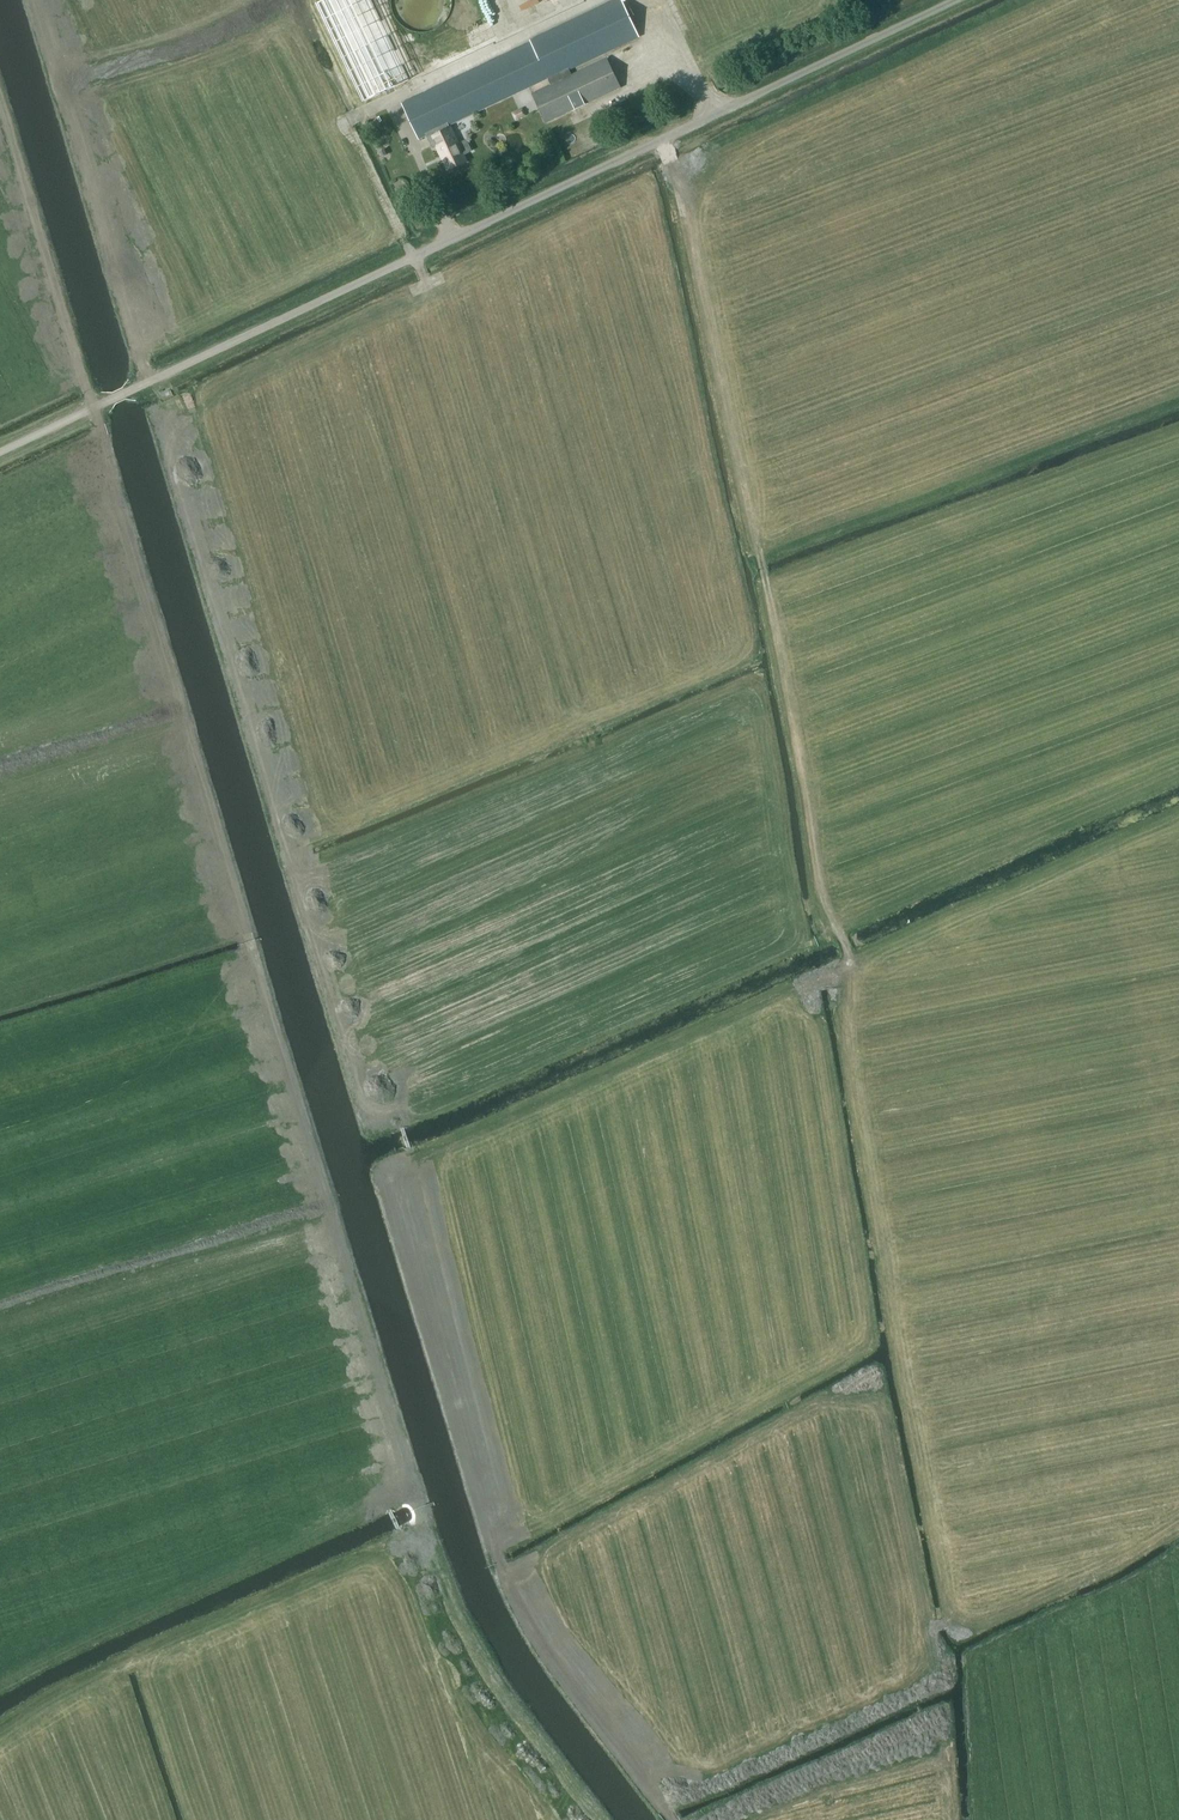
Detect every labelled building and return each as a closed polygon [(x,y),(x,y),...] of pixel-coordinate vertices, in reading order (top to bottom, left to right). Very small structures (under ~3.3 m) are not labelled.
[(316,2),(342,56),(362,99),(406,79),(385,36),(368,0),(320,0),(316,2)] [(453,0),(390,0),(390,2),(391,7),(393,13),(395,18),(399,22),(403,26),(408,29),(414,31),(419,32),(425,32),(431,31),(436,28),(441,25),(445,21),(449,16),(451,11),(452,6),(453,0)] [(436,148),(447,171),(466,162),(463,155),(470,152),(465,142),(458,145),(448,125),(530,86),(547,78),(550,84),(531,93),(545,122),(620,87),(606,58),(571,75),(568,69),(638,35),(621,0),(617,0),(530,42),(531,44),(402,106),(418,140),(430,134),(432,138),(427,140),(432,150),(436,148)] [(523,107),(511,113),(515,121),(526,115),(523,107)]
